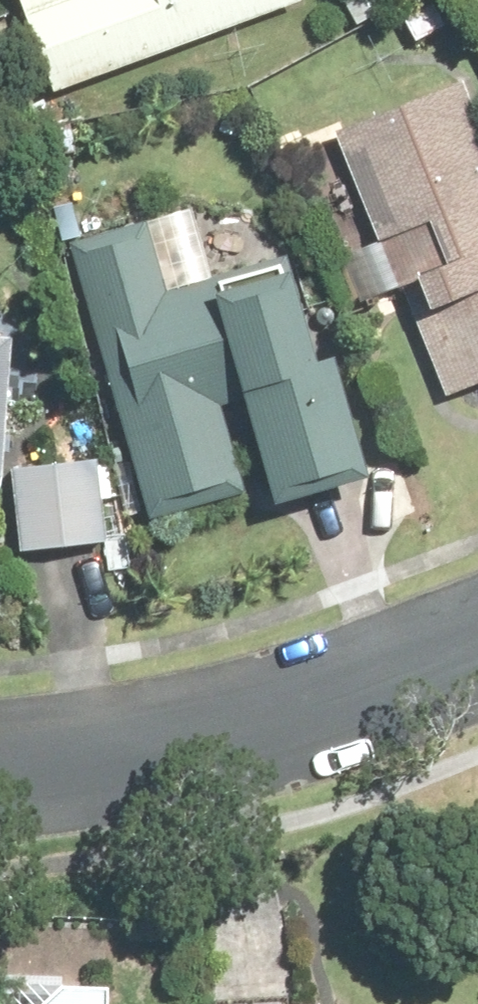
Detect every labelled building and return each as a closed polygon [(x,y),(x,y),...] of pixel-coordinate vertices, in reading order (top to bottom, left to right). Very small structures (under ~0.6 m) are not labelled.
[(57,87),(296,0),(25,0),(57,87)] [(335,113),(461,415),(477,408),(477,54),(335,113)] [(193,192),(78,224),(160,517),(373,458),(314,247),(216,274),(193,192)] [(6,607),(15,317),(0,317),(0,607),(6,607)] [(126,454),(24,462),(31,552),(133,545),(126,454)] [(103,977),(59,973),(29,1003),(98,1003),(103,977)] [(209,993),(210,1003),(328,1003),(327,987),(209,993)]
